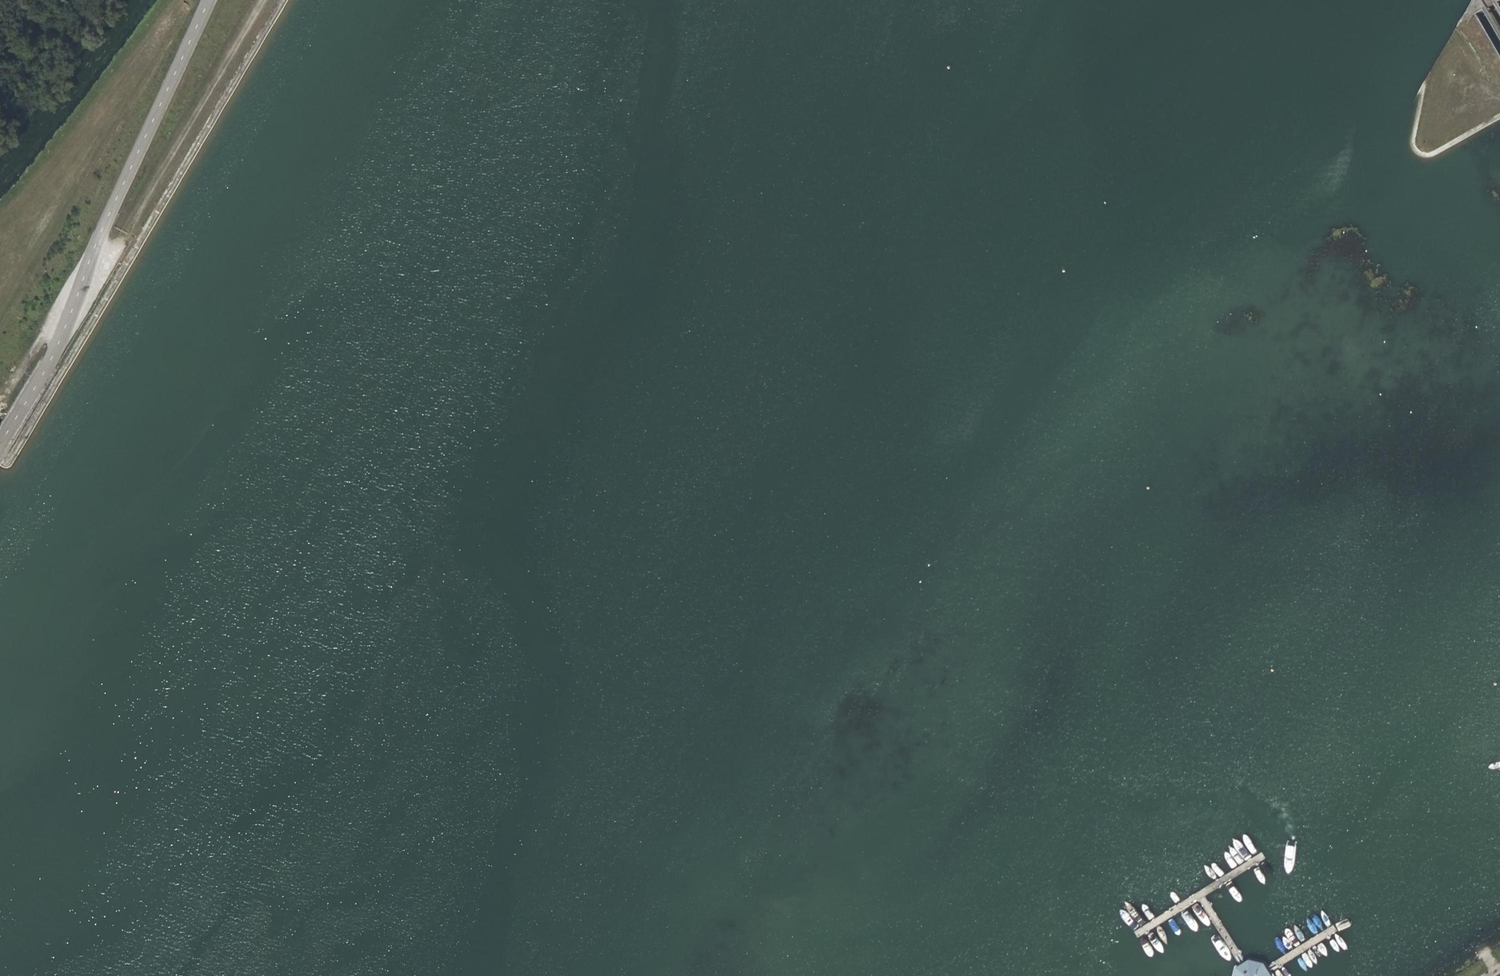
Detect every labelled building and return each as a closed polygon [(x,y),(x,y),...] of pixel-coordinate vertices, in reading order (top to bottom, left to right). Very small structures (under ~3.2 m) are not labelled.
[(1459,20),(1465,24),(1473,15),(1499,0),(1472,0),(1459,20)] [(1273,970),(1266,963),(1255,959),(1246,962),(1239,968),(1236,975),(1274,975),(1273,970)]
